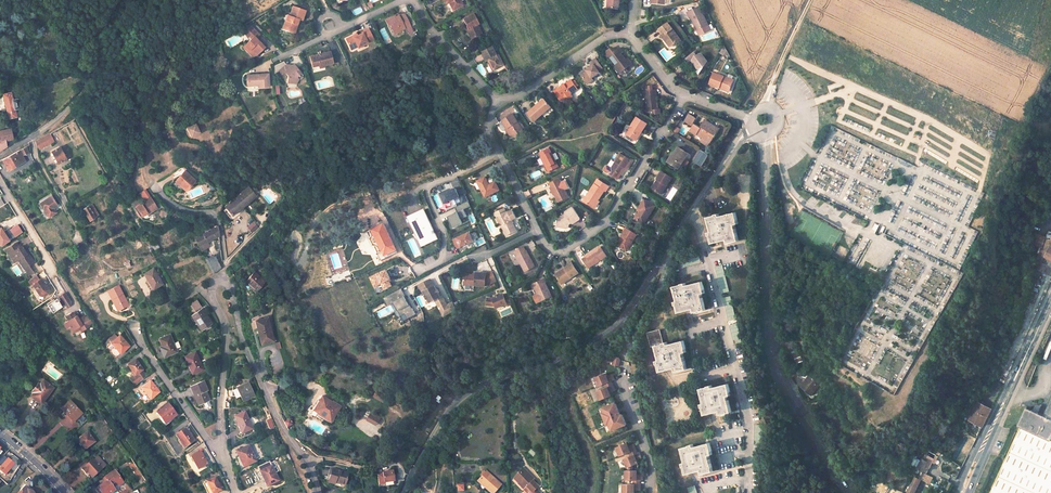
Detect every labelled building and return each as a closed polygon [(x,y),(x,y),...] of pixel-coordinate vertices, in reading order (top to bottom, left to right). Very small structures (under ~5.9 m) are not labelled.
[(452,9),(463,3),(462,0),(448,0),(452,9)] [(290,5),(286,19),(284,18),(282,24),(281,28),(285,29),(292,31),(296,21),(293,20),(294,17),(298,18),(301,8),(290,5)] [(708,25),(699,5),(688,11),(690,15),(691,15),(695,24),(696,23),(699,29),(701,34),(711,30),(708,25)] [(352,10),(354,15),(362,12),(360,7),(352,10)] [(462,17),(467,27),(465,29),(469,37),(481,32),(476,23),(478,22),(473,12),(462,17)] [(390,31),(396,29),(397,32),(403,30),(405,30),(409,28),(402,15),(398,16),(396,17),(393,19),(392,17),(385,20),(390,31)] [(680,38),(668,21),(659,27),(663,32),(661,34),(663,37),(665,36),(671,44),(680,38)] [(245,44),(255,55),(257,54),(265,47),(256,37),(259,34),(252,26),(245,33),(250,38),(245,44)] [(350,50),(367,43),(367,44),(374,41),(368,29),(360,33),(360,34),(352,38),(352,37),(345,39),(350,50)] [(243,46),(251,55),(255,55),(245,44),(243,46)] [(484,59),(489,69),(497,65),(492,55),(493,54),(490,46),(478,52),(482,60),(484,59)] [(611,53),(618,64),(617,65),(621,70),(628,65),(625,59),(626,58),(622,51),(623,51),(621,47),(615,51),(612,46),(606,50),(608,55),(611,53)] [(311,67),(323,65),(323,67),(331,65),(329,52),(308,56),(311,67)] [(692,60),(697,67),(695,70),(698,75),(707,62),(701,54),(697,57),(694,53),(686,58),(689,62),(692,60)] [(593,77),(601,72),(600,71),(604,69),(596,58),(590,62),(593,65),(587,69),(588,71),(583,74),(589,83),(594,80),(593,77)] [(284,71),(286,75),(286,81),(293,82),(294,74),(298,72),(293,65),(288,68),(286,65),(278,71),(280,74),(284,71)] [(708,83),(719,88),(720,87),(729,90),(733,81),(713,72),(708,83)] [(246,85),(257,85),(257,87),(268,87),(268,74),(245,75),(246,85)] [(573,79),(556,90),(561,98),(565,96),(567,99),(574,95),(573,93),(580,88),(573,79)] [(653,85),(645,86),(646,95),(647,100),(648,110),(652,110),(652,113),(653,113),(660,112),(660,108),(657,108),(656,99),(658,99),(656,89),(653,89),(653,85)] [(1,92),(6,117),(14,115),(14,113),(18,113),(17,106),(18,106),(17,97),(12,98),(10,90),(1,92)] [(538,108),(546,101),(545,99),(537,107),(538,108)] [(537,107),(528,114),(535,122),(552,107),(546,101),(538,108),(537,107)] [(524,129),(513,111),(503,117),(508,125),(511,126),(513,131),(512,135),(518,136),(519,132),(524,129)] [(640,133),(641,130),(643,131),(648,123),(638,116),(626,134),(637,141),(641,134),(640,133)] [(696,121),(689,117),(685,123),(692,127),(696,121)] [(695,125),(691,132),(696,136),(697,134),(702,138),(709,142),(718,128),(706,120),(701,129),(695,125)] [(193,121),(182,125),(186,135),(197,131),(193,121)] [(5,147),(3,141),(12,139),(9,127),(0,129),(0,150),(5,147)] [(47,133),(40,138),(44,145),(47,143),(45,139),(50,137),(47,133)] [(702,138),(700,141),(706,146),(709,142),(702,138)] [(37,139),(33,142),(37,149),(41,146),(37,139)] [(24,147),(1,160),(7,171),(18,165),(16,162),(23,158),(21,156),(27,152),(24,147)] [(58,147),(49,151),(56,163),(65,158),(58,147)] [(540,152),(545,163),(544,163),(548,172),(559,166),(549,148),(540,152)] [(677,170),(687,155),(677,149),(672,157),(671,156),(667,162),(677,170)] [(702,166),(708,153),(699,149),(693,162),(702,166)] [(606,166),(620,176),(628,164),(629,165),(633,159),(620,151),(616,157),(618,158),(614,164),(609,161),(606,166)] [(177,167),(169,173),(171,176),(179,170),(177,167)] [(195,183),(184,172),(173,183),(184,194),(195,183)] [(660,182),(654,190),(662,196),(673,179),(664,173),(658,181),(660,182)] [(551,184),(559,200),(570,194),(561,177),(552,181),(553,183),(551,184)] [(593,205),(604,188),(605,188),(608,183),(598,177),(593,185),(592,185),(584,199),(593,205)] [(475,182),(483,197),(497,190),(493,181),(487,184),(483,178),(475,182)] [(255,196),(248,187),(235,197),(243,206),(255,196)] [(468,201),(465,194),(459,196),(456,188),(451,190),(451,188),(440,193),(444,203),(454,198),(455,200),(460,198),(462,203),(468,201)] [(50,196),(37,204),(40,209),(42,208),(47,217),(52,214),(50,210),(52,208),(56,206),(50,196)] [(152,197),(135,206),(140,214),(144,212),(149,210),(150,212),(158,207),(152,197)] [(235,197),(224,206),(231,215),(243,206),(235,197)] [(647,217),(655,205),(645,198),(638,208),(640,208),(635,216),(641,220),(644,215),(647,217)] [(467,216),(464,209),(471,206),(468,201),(462,203),(455,207),(457,212),(448,216),(453,227),(463,223),(461,219),(467,216)] [(90,203),(80,209),(86,220),(97,214),(90,203)] [(1049,204),(1043,219),(1049,222),(1050,217),(1050,205),(1049,204)] [(506,206),(494,211),(496,215),(498,214),(502,221),(501,222),(505,231),(516,226),(511,217),(512,217),(512,216),(516,214),(512,207),(508,209),(508,208),(507,208),(506,206)] [(568,213),(563,216),(561,224),(570,226),(572,220),(573,220),(574,222),(582,217),(575,206),(569,210),(568,213)] [(424,209),(410,215),(416,229),(414,230),(420,242),(436,234),(424,209)] [(716,217),(709,218),(713,232),(710,233),(711,238),(713,237),(714,243),(729,240),(729,242),(740,240),(736,224),(738,223),(736,212),(721,216),(721,214),(715,215),(716,217)] [(252,233),(258,227),(252,221),(246,227),(252,233)] [(394,244),(384,223),(372,228),(380,244),(382,250),(394,244)] [(217,225),(194,237),(198,244),(218,234),(217,225)] [(621,235),(616,243),(625,249),(628,244),(629,245),(637,233),(626,226),(621,234),(621,235)] [(265,234),(261,229),(255,234),(259,239),(265,234)] [(1048,230),(1045,238),(1036,233),(1032,242),(1040,247),(1042,248),(1034,266),(1050,274),(1050,231),(1048,230)] [(473,240),(469,232),(454,239),(458,248),(473,240)] [(436,234),(420,242),(421,245),(437,237),(436,234)] [(846,235),(843,240),(851,244),(854,240),(846,235)] [(18,240),(8,247),(11,252),(13,250),(18,258),(20,257),(25,266),(31,262),(36,259),(30,250),(28,251),(26,248),(23,243),(21,245),(18,240)] [(154,251),(159,246),(152,241),(148,246),(154,251)] [(80,243),(75,246),(79,252),(83,250),(80,243)] [(516,251),(527,272),(537,267),(531,256),(529,257),(524,247),(516,251)] [(589,269),(607,258),(600,247),(593,251),(594,252),(583,259),(585,262),(589,269)] [(213,255),(206,259),(213,273),(220,267),(213,255)] [(699,256),(680,260),(682,267),(701,263),(699,256)] [(31,262),(25,266),(30,272),(35,269),(31,262)] [(560,282),(578,271),(572,262),(566,266),(566,268),(555,275),(560,282)] [(723,265),(715,267),(722,294),(729,292),(723,265)] [(152,267),(143,272),(152,288),(162,282),(152,267)] [(391,278),(387,269),(371,277),(375,286),(383,282),(386,287),(392,285),(390,280),(389,279),(391,278)] [(252,271),(243,281),(255,291),(264,282),(252,271)] [(477,276),(466,275),(465,286),(484,287),(496,282),(492,272),(487,274),(477,274),(477,276)] [(34,274),(26,279),(30,284),(32,283),(38,293),(41,294),(45,291),(45,287),(39,277),(38,278),(34,274)] [(532,284),(540,300),(552,295),(543,278),(532,284)] [(432,279),(420,285),(423,291),(425,291),(427,295),(426,295),(427,298),(428,298),(430,302),(436,300),(439,306),(440,308),(447,304),(443,296),(441,297),(439,293),(437,290),(435,286),(432,279)] [(682,287),(675,288),(678,301),(676,301),(677,306),(679,306),(681,312),(694,309),(695,312),(705,310),(702,294),(706,293),(703,282),(687,285),(687,283),(681,284),(682,287)] [(118,311),(129,306),(118,286),(108,292),(118,311)] [(411,308),(405,296),(405,295),(401,288),(384,297),(388,305),(394,302),(398,310),(401,315),(403,320),(415,314),(412,307),(411,308)] [(65,292),(58,297),(65,308),(69,305),(70,300),(65,292)] [(513,304),(508,293),(503,295),(502,294),(492,298),(485,298),(485,305),(494,306),(495,308),(505,304),(507,306),(513,304)] [(730,296),(723,298),(728,320),(736,318),(730,296)] [(456,309),(453,302),(445,306),(442,307),(443,308),(440,309),(443,316),(456,309)] [(201,309),(190,316),(193,321),(196,320),(201,329),(210,323),(201,309)] [(70,311),(63,315),(66,319),(62,321),(66,326),(67,325),(69,328),(72,326),(75,323),(77,326),(78,329),(86,324),(85,323),(83,320),(82,321),(80,319),(78,315),(76,317),(74,313),(72,313),(70,311)] [(88,314),(80,319),(82,321),(83,320),(85,323),(91,319),(88,314)] [(269,325),(266,315),(256,318),(263,342),(273,339),(270,329),(269,326),(269,325)] [(260,343),(263,342),(256,318),(253,319),(260,343)] [(737,323),(730,325),(734,344),(742,342),(737,323)] [(6,341),(12,343),(15,334),(12,333),(13,329),(11,328),(6,341)] [(661,331),(648,333),(652,349),(656,348),(664,346),(664,344),(661,331)] [(128,345),(120,334),(117,336),(115,332),(108,337),(111,341),(110,341),(119,352),(128,345)] [(169,333),(159,338),(166,355),(176,350),(175,346),(179,345),(177,339),(172,342),(169,333)] [(857,352),(869,358),(876,345),(863,339),(857,352)] [(667,343),(664,344),(664,346),(656,348),(660,362),(657,362),(658,366),(660,365),(662,373),(676,370),(676,373),(688,370),(684,353),(686,353),(683,341),(668,345),(667,343)] [(32,358),(38,361),(42,354),(36,351),(32,358)] [(195,351),(184,355),(190,372),(202,368),(195,351)] [(135,358),(127,363),(134,374),(128,377),(133,385),(146,376),(141,369),(142,369),(135,358)] [(796,372),(794,367),(791,369),(794,373),(806,380),(809,375),(803,371),(796,372)] [(606,385),(618,380),(616,376),(611,378),(610,376),(609,373),(599,377),(602,386),(606,385)] [(821,380),(811,373),(809,375),(806,380),(801,387),(812,394),(821,380)] [(150,379),(141,386),(145,391),(138,395),(142,401),(158,390),(150,379)] [(31,395),(41,403),(53,388),(43,380),(40,384),(38,382),(32,390),(34,392),(31,395)] [(203,380),(189,386),(197,404),(208,399),(204,390),(207,390),(203,380)] [(245,380),(237,384),(243,397),(252,393),(245,380)] [(708,388),(701,389),(704,404),(701,404),(702,408),(704,407),(706,415),(720,411),(720,414),(732,412),(728,395),(731,395),(728,383),(712,387),(712,385),(708,386),(708,388)] [(237,384),(235,385),(242,398),(243,397),(237,384)] [(618,389),(616,385),(614,386),(607,388),(600,391),(604,400),(614,396),(613,393),(612,391),(618,389)] [(375,389),(371,396),(384,403),(388,395),(375,389)] [(321,396),(312,406),(317,410),(316,411),(327,419),(330,415),(336,409),(334,408),(337,405),(330,400),(329,402),(321,396)] [(208,399),(200,402),(203,407),(210,404),(208,399)] [(80,411),(70,400),(61,408),(71,419),(69,420),(71,423),(75,419),(73,417),(80,411)] [(1049,400),(1041,418),(1023,410),(1015,427),(1019,430),(991,492),(1050,492),(1050,400),(1049,400)] [(167,403),(155,411),(164,423),(175,415),(167,403)] [(614,431),(629,425),(625,415),(623,416),(618,403),(606,408),(607,412),(605,413),(606,414),(608,420),(610,425),(612,424),(614,431)] [(991,410),(977,403),(968,420),(982,427),(991,410)] [(245,411),(235,415),(242,432),(253,427),(245,411)] [(376,425),(381,417),(370,411),(366,419),(376,425)] [(612,432),(614,431),(612,424),(610,425),(608,420),(605,421),(607,426),(609,425),(612,432)] [(763,425),(756,425),(755,444),(763,445),(763,425)] [(184,427),(174,434),(182,447),(192,440),(184,427)] [(78,439),(85,449),(94,442),(88,432),(78,439)] [(631,453),(638,450),(636,446),(631,448),(630,447),(629,443),(619,447),(622,456),(631,453)] [(690,447),(683,449),(686,463),(683,463),(684,467),(686,467),(688,474),(702,471),(702,474),(713,471),(709,454),(712,454),(709,443),(695,446),(694,444),(689,445),(690,447)] [(249,444),(236,449),(239,456),(241,455),(245,464),(256,459),(249,444)] [(39,454),(43,458),(50,452),(46,448),(39,454)] [(200,451),(191,455),(199,468),(207,463),(200,451)] [(635,466),(640,464),(638,461),(638,459),(643,457),(642,453),(639,454),(633,457),(626,459),(629,468),(631,468),(635,466)] [(931,458),(924,454),(922,459),(921,459),(916,468),(923,472),(927,462),(929,463),(931,458)] [(3,455),(0,459),(0,466),(0,467),(0,471),(4,475),(13,464),(3,455)] [(191,455),(189,456),(197,469),(199,468),(191,455)] [(239,456),(237,456),(241,466),(245,464),(241,455),(239,456)] [(102,470),(93,459),(82,469),(88,477),(90,474),(93,477),(102,470)] [(271,465),(260,470),(267,484),(278,479),(271,465)] [(523,466),(519,470),(520,471),(524,475),(529,471),(523,466)] [(642,481),(644,481),(645,477),(639,476),(639,475),(639,471),(634,471),(635,466),(631,468),(631,471),(628,471),(627,480),(635,481),(642,481)] [(347,472),(332,468),(329,482),(336,484),(336,482),(344,484),(347,472)] [(381,472),(376,473),(378,485),(393,482),(391,469),(381,470),(381,472)] [(124,483),(115,470),(105,477),(108,480),(115,490),(124,483)] [(477,478),(485,485),(483,487),(490,492),(491,492),(500,484),(484,470),(477,478)] [(514,476),(518,481),(518,482),(524,487),(526,485),(528,487),(532,491),(530,492),(540,492),(541,492),(536,487),(538,485),(535,482),(532,479),(534,477),(529,471),(524,475),(520,471),(514,476)] [(202,481),(207,492),(211,492),(221,488),(214,475),(202,481)] [(914,476),(906,492),(912,492),(919,478),(914,476)] [(115,490),(108,480),(95,489),(98,492),(101,492),(102,492),(110,492),(115,490)] [(695,482),(697,492),(704,492),(701,481),(695,482)] [(636,491),(636,489),(642,489),(642,485),(635,485),(625,484),(624,492),(636,492),(636,491)] [(323,491),(326,492),(335,492),(337,491),(331,485),(323,491)]
